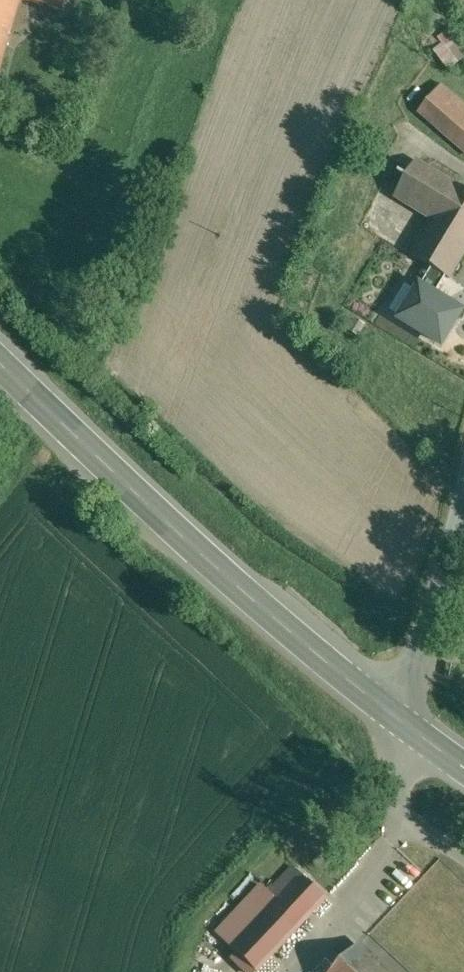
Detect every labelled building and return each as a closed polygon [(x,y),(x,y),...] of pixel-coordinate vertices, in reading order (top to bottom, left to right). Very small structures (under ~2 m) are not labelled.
[(19,0),(0,0),(0,68),(19,0)] [(65,11),(68,0),(26,0),(65,11)] [(434,93),(419,111),(463,149),(463,118),(434,93)] [(351,131),(344,154),(354,157),(361,134),(351,131)] [(457,185),(456,185),(416,161),(395,196),(434,220),(412,256),(432,268),(446,277),(449,278),(463,254),(463,189),(457,185)] [(446,277),(432,268),(421,287),(420,287),(410,304),(413,306),(404,321),(441,344),(461,311),(435,296),(446,277)] [(295,868),(271,893),(281,902),(304,877),(295,868)] [(326,898),(304,877),(281,902),(235,950),(257,971),(326,898)] [(332,971),(386,971),(358,945),(332,971)]
